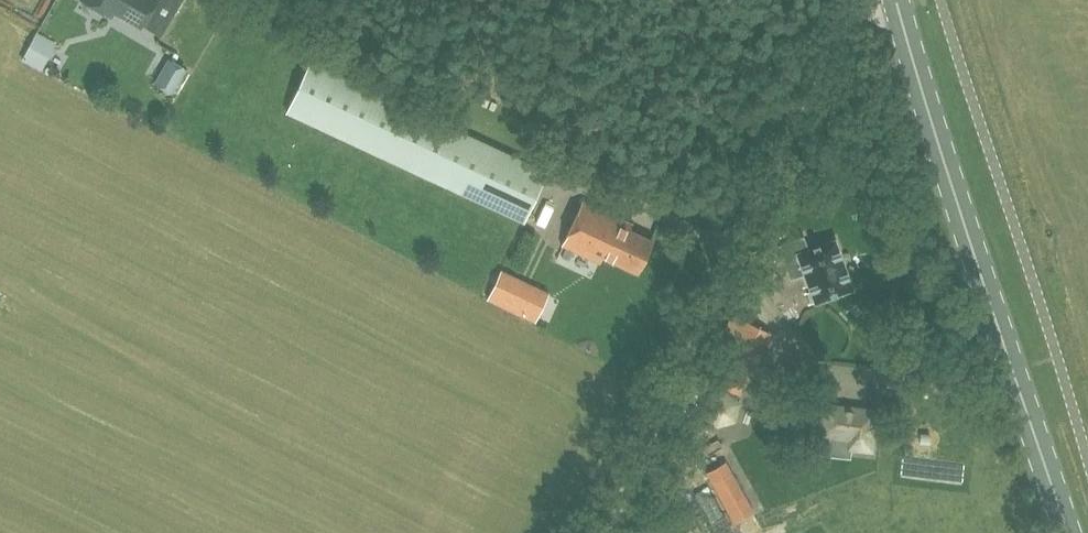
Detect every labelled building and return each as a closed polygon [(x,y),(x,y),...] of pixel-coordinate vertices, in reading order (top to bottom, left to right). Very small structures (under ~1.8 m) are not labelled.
[(141,26),(162,37),(183,0),(82,0),(111,16),(112,14),(139,30),(141,26)] [(32,28),(15,55),(35,66),(51,39),(32,28)] [(549,173),(454,126),(315,56),(290,105),(524,222),(549,173)] [(181,74),(166,64),(151,87),(166,97),(181,74)] [(603,259),(638,275),(653,243),(630,232),(633,226),(583,203),(563,247),(600,264),(603,259)] [(803,236),(778,246),(790,279),(804,274),(814,300),(815,303),(817,302),(817,301),(850,289),(850,290),(852,289),(851,287),(835,242),(834,240),(832,240),(832,241),(808,250),(803,236)] [(488,299),(520,314),(533,286),(502,271),(488,299)] [(743,323),(721,376),(728,379),(724,390),(705,396),(704,415),(721,427),(737,419),(742,402),(770,334),(743,323)] [(849,449),(873,451),(877,410),(824,405),(821,435),(850,438),(849,449)] [(705,472),(724,508),(745,497),(726,461),(705,472)] [(720,526),(724,532),(738,532),(731,521),(720,526)]
